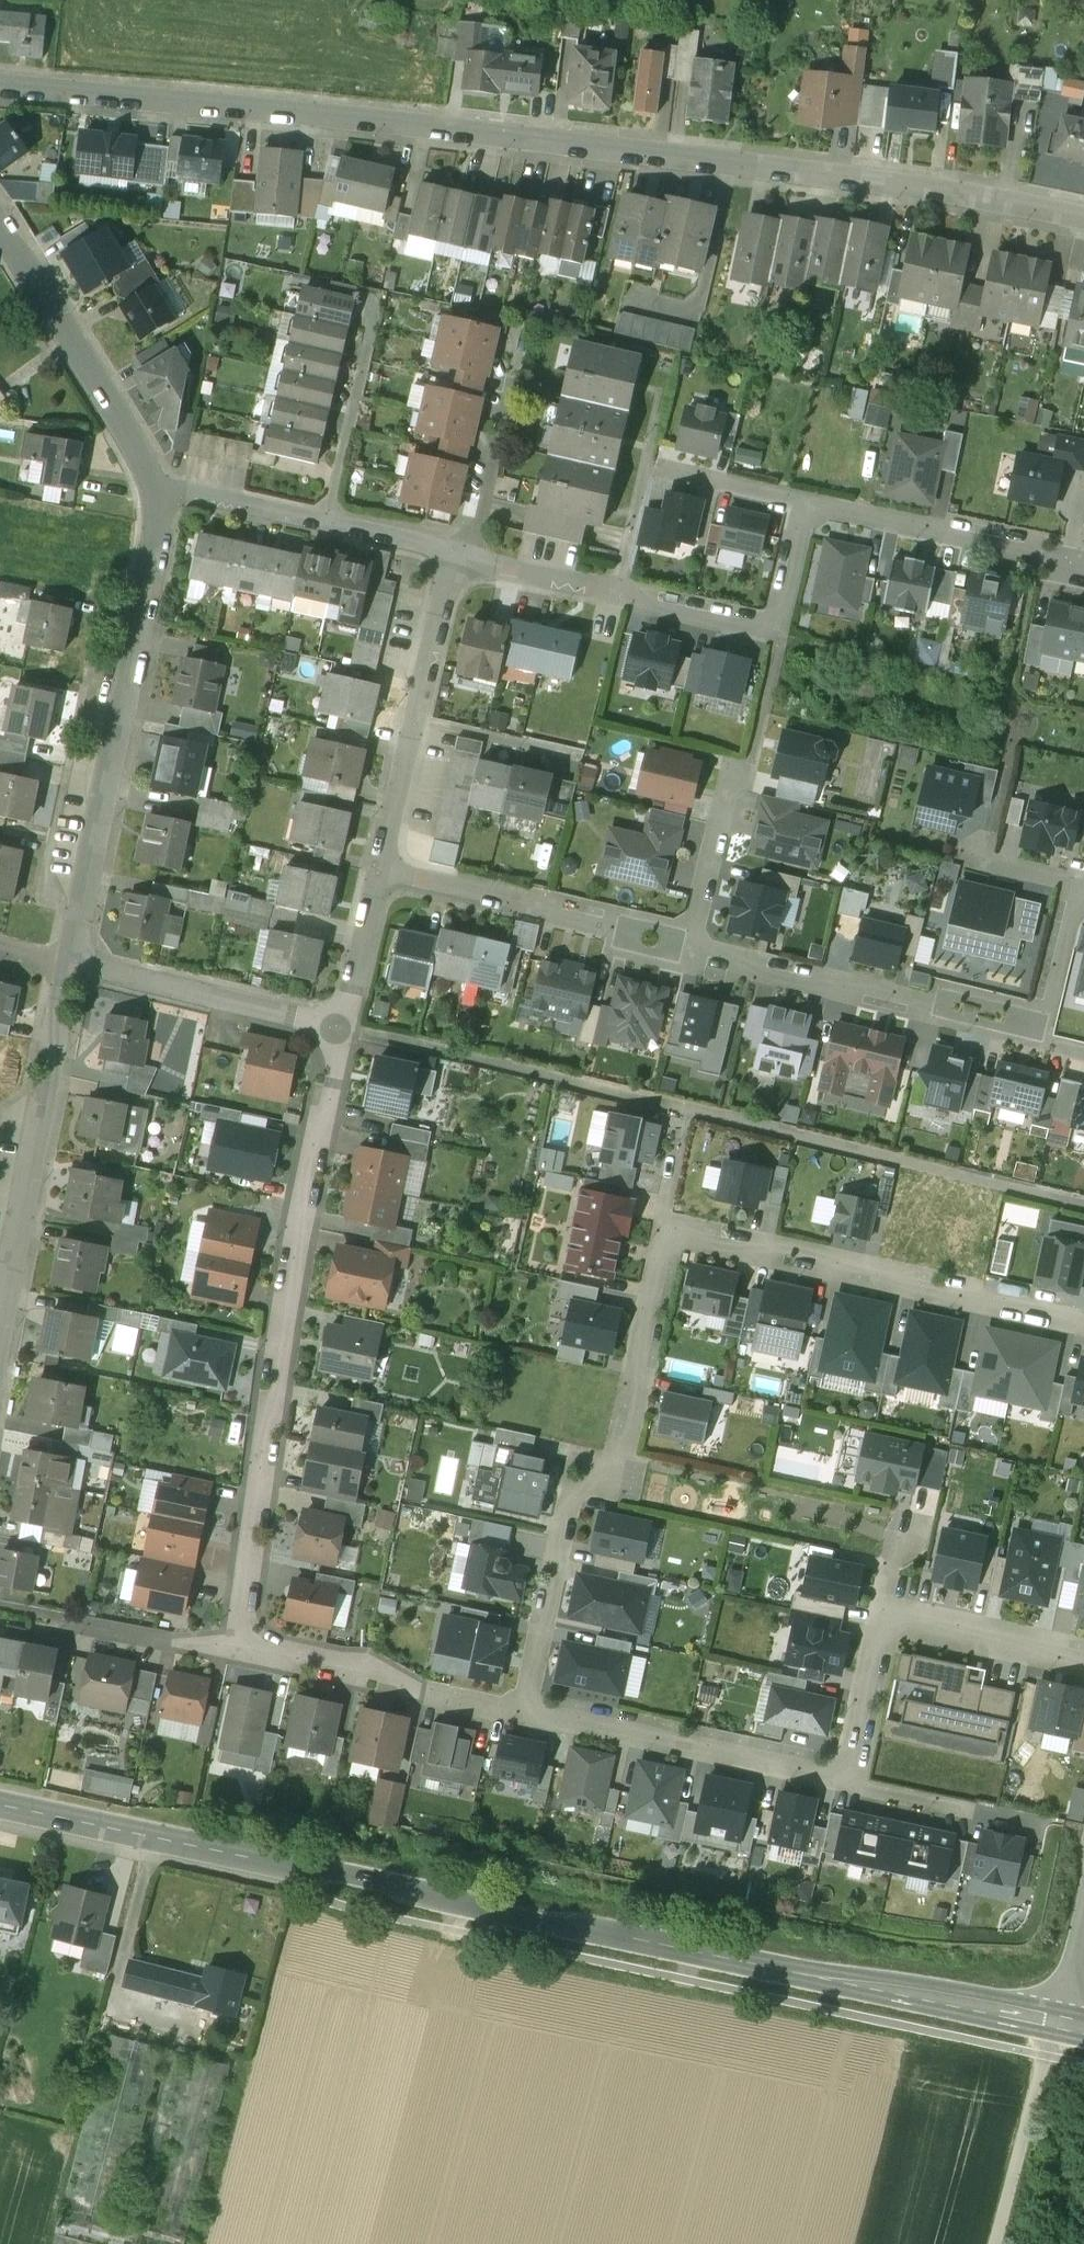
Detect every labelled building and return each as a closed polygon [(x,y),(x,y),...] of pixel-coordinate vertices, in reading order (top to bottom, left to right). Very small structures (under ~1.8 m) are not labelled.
[(582,9),(566,6),(563,36),(578,38),(582,9)] [(0,11),(0,40),(9,41),(8,54),(41,57),(44,15),(0,11)] [(457,19),(445,17),(440,48),(453,50),(457,19)] [(468,21),(457,19),(453,50),(465,51),(468,21)] [(468,21),(465,51),(467,52),(467,51),(478,52),(482,23),(468,21)] [(698,29),(680,27),(678,44),(674,77),(674,78),(691,80),(694,57),(695,57),(698,29)] [(669,43),(663,48),(662,51),(664,51),(661,75),(674,77),(678,44),(669,43)] [(614,52),(575,47),(572,70),(570,70),(568,83),(570,83),(568,102),(603,106),(604,90),(609,91),(614,52)] [(866,50),(847,47),(843,81),(845,81),(842,100),(850,101),(859,102),(862,84),(866,50)] [(662,51),(641,48),(639,67),(636,69),(635,79),(637,81),(634,110),(637,110),(640,113),(649,114),(652,112),(656,113),(661,75),(664,51),(662,51)] [(958,52),(943,50),(938,87),(953,88),(958,52)] [(478,52),(467,51),(467,52),(462,88),(498,92),(502,55),(478,52)] [(540,60),(502,55),(498,92),(535,97),(540,60)] [(695,57),(694,57),(691,80),(687,116),(712,119),(713,114),(727,115),(726,121),(727,121),(735,62),(734,62),(733,68),(719,66),(720,60),(695,57)] [(1044,67),(1011,63),(1009,82),(1010,82),(1008,97),(1040,101),(1044,67)] [(827,79),(818,73),(808,77),(802,122),(821,124),(824,129),(840,122),(842,100),(845,81),(843,81),(827,79)] [(1009,82),(969,78),(962,140),(1003,144),(1008,97),(1010,82),(1009,82)] [(1081,83),(1057,78),(1054,91),(1078,96),(1081,83)] [(889,87),(862,84),(859,102),(857,121),(884,125),(886,125),(889,96),(888,95),(889,87)] [(939,93),(889,87),(888,95),(889,96),(886,125),(884,125),(884,128),(906,130),(907,125),(935,128),(939,93)] [(1063,116),(1059,134),(1052,133),(1047,153),(1083,162),(1083,121),(1063,116)] [(0,124),(0,169),(27,149),(5,120),(0,124)] [(134,137),(82,131),(77,170),(128,176),(129,176),(133,141),(134,137)] [(183,137),(169,135),(168,146),(167,158),(181,159),(183,137)] [(223,141),(183,137),(181,159),(179,177),(218,182),(223,141)] [(168,146),(133,141),(129,176),(128,176),(127,181),(164,185),(165,176),(164,175),(167,158),(168,146)] [(300,151),(262,147),(258,188),(256,206),(256,207),(273,208),(273,214),(294,216),(294,215),(297,176),(300,151)] [(368,163),(342,157),(336,181),(332,199),(333,199),(358,205),(368,163)] [(394,169),(368,163),(358,205),(383,211),(384,211),(388,194),(394,169)] [(323,179),(297,176),(294,215),(314,217),(317,203),(323,179)] [(254,180),(233,178),(230,210),(251,212),(251,206),(256,206),(258,188),(253,188),(254,180)] [(336,181),(323,178),(323,179),(317,203),(331,206),(333,199),(332,199),(336,181)] [(13,179),(2,183),(0,184),(12,200),(14,199),(36,201),(37,184),(18,183),(17,181),(13,179)] [(53,185),(37,184),(36,201),(36,202),(52,203),(53,185)] [(447,190),(420,184),(414,208),(409,232),(411,233),(436,239),(447,190)] [(475,197),(447,190),(436,239),(463,245),(475,197)] [(401,197),(388,194),(384,211),(383,211),(381,218),(395,221),(399,204),(401,197)] [(527,201),(504,195),(502,203),(492,247),(515,253),(527,201)] [(712,209),(670,199),(669,206),(627,196),(614,252),(656,262),(657,255),(699,265),(712,209)] [(502,203),(475,197),(463,245),(491,251),(492,247),(502,203)] [(572,204),(549,199),(548,206),(537,251),(539,252),(560,256),(572,204)] [(548,206),(527,201),(515,253),(537,258),(539,252),(537,251),(548,206)] [(331,206),(317,203),(314,217),(328,220),(331,206)] [(610,207),(595,203),(593,209),(596,210),(590,233),(603,236),(610,207)] [(414,208),(399,204),(395,221),(391,240),(409,244),(411,233),(409,232),(414,208)] [(593,209),(572,204),(560,256),(584,262),(590,233),(596,210),(593,209)] [(802,222),(781,218),(780,223),(769,275),(804,282),(805,277),(812,241),(799,238),(802,222)] [(780,223),(757,219),(754,235),(742,232),(734,272),(769,280),(769,275),(780,223)] [(84,221),(59,236),(66,248),(92,233),(84,221)] [(873,225),(852,221),(851,227),(840,278),(875,285),(883,244),(870,242),(873,225)] [(828,222),(825,238),(813,235),(812,241),(805,277),(839,284),(840,278),(851,227),(828,222)] [(66,248),(62,251),(87,292),(104,283),(105,284),(109,282),(108,280),(118,274),(129,268),(129,267),(104,226),(92,233),(66,248)] [(940,241),(913,235),(906,270),(900,295),(902,296),(927,301),(940,241)] [(969,247),(940,241),(927,301),(955,307),(956,307),(961,285),(969,247)] [(491,251),(463,245),(460,259),(487,266),(491,251)] [(1061,306),(1073,308),(1079,283),(1083,259),(1083,253),(1079,252),(1072,251),(1066,279),(1061,306)] [(987,291),(982,312),(1009,318),(1022,257),(1018,256),(1019,256),(1000,252),(1000,253),(995,252),(987,291)] [(144,257),(129,267),(129,268),(118,274),(120,278),(116,281),(115,287),(119,294),(125,296),(129,293),(132,297),(154,284),(154,285),(159,283),(158,281),(159,281),(144,257)] [(1051,263),(1022,257),(1009,318),(1038,324),(1043,302),(1049,275),(1051,263)] [(906,270),(892,268),(885,302),(900,306),(902,296),(900,295),(906,270)] [(1049,275),(1043,302),(1061,306),(1066,279),(1049,275)] [(355,285),(330,279),(327,292),(352,298),(355,285)] [(1066,344),(1083,348),(1083,284),(1079,283),(1073,308),(1066,344)] [(132,297),(121,304),(141,337),(173,318),(154,285),(154,284),(132,297)] [(973,288),(961,285),(956,307),(955,307),(952,321),(965,324),(973,288)] [(327,292),(304,287),(297,314),(346,326),(352,298),(327,292)] [(987,291),(973,288),(965,324),(965,326),(979,329),(982,312),(987,291)] [(508,316),(482,310),(479,324),(496,328),(496,330),(505,332),(506,324),(508,316)] [(695,327),(622,310),(616,333),(690,351),(695,327)] [(346,326),(297,314),(291,342),(339,353),(346,326)] [(479,324),(445,316),(440,340),(491,352),(496,330),(496,328),(479,324)] [(491,352),(440,340),(434,363),(460,369),(483,374),(486,375),(491,352)] [(162,342),(135,358),(142,370),(143,372),(170,355),(169,354),(162,342)] [(339,353),(291,342),(285,369),(333,380),(339,353)] [(639,359),(579,345),(541,508),(541,509),(586,520),(601,523),(605,506),(599,504),(604,486),(609,487),(618,450),(612,449),(617,430),(622,432),(631,394),(626,393),(630,374),(635,376),(639,359)] [(170,355),(143,372),(142,370),(140,372),(138,383),(151,405),(150,412),(153,417),(159,419),(166,429),(177,431),(180,414),(187,372),(175,351),(169,354),(170,355)] [(333,380),(285,369),(278,396),(327,408),(334,381),(333,380)] [(483,374),(460,369),(457,381),(481,386),(483,374)] [(481,386),(457,381),(454,393),(478,399),(481,386)] [(454,393),(429,387),(424,409),(475,421),(480,399),(478,399),(454,393)] [(1021,393),(1016,416),(1033,420),(1039,397),(1021,393)] [(327,408),(278,396),(272,424),(321,435),(327,408)] [(865,419),(887,424),(890,408),(868,404),(865,419)] [(698,410),(687,407),(678,447),(714,455),(717,445),(724,415),(723,415),(713,413),(713,410),(699,407),(698,410)] [(475,421),(424,409),(418,431),(444,437),(467,443),(470,443),(475,421)] [(740,414),(724,410),(723,415),(724,415),(717,445),(732,448),(740,414)] [(192,416),(180,414),(177,431),(166,429),(173,441),(172,447),(186,449),(192,416)] [(321,435),(272,424),(265,451),(275,454),(314,463),(321,435)] [(963,433),(945,429),(942,443),(943,443),(938,468),(947,470),(955,472),(963,433)] [(203,433),(190,430),(186,454),(198,457),(203,433)] [(82,443),(26,433),(22,458),(49,462),(45,485),(73,489),(82,443)] [(215,435),(203,433),(198,457),(210,459),(215,435)] [(942,443),(898,434),(886,493),(931,502),(938,468),(943,443),(942,443)] [(228,438),(215,435),(210,459),(216,460),(223,462),(228,438)] [(1059,435),(1053,461),(1062,463),(1062,464),(1083,469),(1083,467),(1083,441),(1059,435)] [(467,443),(444,437),(441,449),(465,455),(467,443)] [(240,440),(228,438),(223,462),(235,464),(240,440)] [(252,443),(240,440),(235,464),(247,466),(249,460),(252,443)] [(265,451),(252,448),(249,460),(272,466),(275,454),(265,451)] [(465,455),(441,449),(438,462),(462,467),(465,455)] [(1053,461),(1018,454),(1010,496),(1054,505),(1062,464),(1062,463),(1053,461)] [(438,462),(413,456),(408,477),(459,489),(464,468),(462,467),(438,462)] [(459,489),(408,477),(402,500),(428,506),(451,512),(454,512),(459,489)] [(702,500),(667,492),(663,511),(658,535),(659,535),(692,543),(702,500)] [(586,520),(541,509),(541,508),(528,505),(522,530),(580,544),(586,520)] [(451,512),(428,506),(425,520),(448,524),(451,512)] [(663,511),(646,507),(638,543),(656,547),(659,535),(658,535),(663,511)] [(768,517),(727,508),(719,544),(760,554),(768,517)] [(233,543),(211,538),(211,537),(199,534),(190,577),(224,584),(233,543)] [(867,549),(826,541),(815,599),(855,607),(857,601),(862,575),(867,549)] [(245,544),(234,542),(233,543),(224,584),(258,592),(268,551),(245,546),(245,544)] [(390,551),(376,548),(372,567),(370,575),(384,578),(390,551)] [(279,552),(268,550),(268,551),(258,592),(292,600),(294,593),(302,559),(279,554),(279,552)] [(315,553),(304,550),(302,559),(294,593),(328,601),(338,560),(315,554),(315,553)] [(714,556),(707,554),(704,565),(712,567),(714,556)] [(924,561),(905,557),(905,559),(906,559),(905,562),(894,559),(892,558),(883,603),(885,603),(885,602),(896,604),(896,607),(895,607),(895,609),(914,612),(914,611),(913,611),(914,608),(925,610),(925,611),(927,612),(929,599),(935,568),(936,567),(934,567),(934,568),(923,565),(923,563),(924,563),(924,561)] [(350,560),(338,558),(338,560),(328,601),(341,604),(362,609),(364,601),(367,588),(370,575),(372,567),(349,562),(350,560)] [(955,572),(935,568),(929,599),(950,604),(954,587),(957,571),(955,571),(955,572)] [(1013,580),(972,571),(968,590),(962,622),(963,622),(985,626),(983,633),(1001,637),(1002,630),(1003,630),(1013,580)] [(384,578),(370,575),(367,588),(393,594),(396,581),(384,578)] [(862,575),(857,601),(869,604),(875,578),(862,575)] [(0,580),(0,597),(20,601),(26,602),(26,601),(29,586),(0,580)] [(968,590),(954,587),(950,604),(946,626),(962,629),(963,622),(962,622),(968,590)] [(393,594),(367,588),(364,601),(390,606),(393,594)] [(26,602),(20,601),(15,622),(28,624),(33,602),(26,601),(26,602)] [(71,609),(33,601),(33,602),(28,624),(24,643),(62,651),(71,609)] [(390,606),(364,601),(362,609),(361,613),(387,619),(390,606)] [(1083,609),(1052,603),(1047,627),(1042,650),(1044,651),(1074,657),(1083,609)] [(362,609),(341,604),(338,619),(359,624),(361,613),(362,609)] [(1074,657),(1083,659),(1083,609),(1074,657)] [(387,619),(361,613),(359,624),(358,626),(384,632),(387,619)] [(510,629),(470,620),(459,671),(475,675),(473,680),(496,686),(502,663),(510,629)] [(545,629),(523,624),(524,623),(512,620),(510,629),(502,663),(536,670),(545,629)] [(1042,650),(1047,627),(1032,624),(1024,662),(1041,666),(1044,651),(1042,650)] [(384,632),(358,626),(355,639),(381,645),(384,632)] [(558,630),(546,628),(545,629),(536,670),(571,678),(580,635),(579,635),(579,637),(557,632),(558,630)] [(665,636),(650,633),(649,637),(635,634),(625,677),(639,680),(638,684),(653,688),(654,683),(668,687),(669,684),(676,655),(678,644),(664,641),(665,636)] [(381,645),(355,639),(353,652),(378,658),(381,645)] [(218,649),(194,644),(191,658),(215,664),(218,649)] [(747,660),(706,650),(705,657),(697,691),(738,701),(747,660)] [(378,658),(353,652),(350,665),(375,671),(378,658)] [(705,657),(691,654),(690,658),(691,658),(684,688),(697,691),(705,657)] [(690,658),(676,655),(669,684),(684,688),(691,658),(690,658)] [(191,658),(184,657),(174,702),(183,704),(213,711),(213,709),(217,690),(210,689),(215,664),(191,658)] [(380,685),(330,673),(321,712),(344,717),(371,723),(380,685)] [(53,692),(15,684),(5,731),(27,736),(43,739),(53,692)] [(213,711),(183,704),(178,726),(194,729),(217,733),(221,711),(213,709),(213,711)] [(371,723),(344,717),(341,730),(368,736),(371,723)] [(163,735),(191,741),(194,729),(178,726),(165,723),(163,735)] [(5,731),(4,735),(0,734),(0,750),(19,754),(23,755),(27,736),(5,731)] [(832,744),(784,732),(774,775),(782,777),(816,785),(821,786),(826,763),(827,763),(834,759),(836,751),(832,744)] [(191,741),(163,735),(159,756),(161,757),(154,788),(195,797),(195,795),(189,794),(195,763),(201,764),(205,744),(191,741)] [(483,741),(457,736),(454,748),(480,754),(483,741)] [(365,749),(315,738),(311,755),(317,756),(312,777),(306,775),(306,777),(330,782),(356,788),(365,749)] [(480,754),(454,748),(451,761),(477,767),(478,760),(480,754)] [(0,750),(0,767),(15,770),(19,754),(0,750)] [(687,758),(664,753),(663,757),(649,753),(645,768),(652,770),(646,792),(664,796),(661,808),(676,812),(679,799),(689,802),(697,765),(687,762),(687,758)] [(490,763),(478,760),(477,767),(474,780),(471,793),(469,803),(503,811),(512,770),(490,765),(490,763)] [(477,767),(451,761),(448,774),(474,780),(477,767)] [(968,763),(964,776),(979,780),(974,799),(990,803),(999,771),(968,763)] [(14,776),(15,770),(0,767),(0,802),(7,804),(5,816),(26,820),(34,780),(14,776)] [(525,771),(513,768),(512,770),(503,811),(538,819),(539,813),(548,776),(546,775),(546,778),(524,773),(525,771)] [(929,768),(917,823),(952,832),(954,823),(970,813),(974,799),(979,780),(964,776),(929,768)] [(474,780),(448,774),(445,787),(471,793),(474,780)] [(576,783),(548,776),(539,813),(566,820),(576,783)] [(816,785),(782,777),(777,798),(799,803),(811,806),(816,785)] [(356,788),(330,782),(327,794),(354,800),(356,788)] [(471,793),(445,787),(442,800),(468,806),(469,803),(471,793)] [(327,795),(303,790),(300,802),(324,808),(327,795)] [(777,798),(760,793),(757,808),(762,809),(762,808),(795,816),(799,803),(777,798)] [(246,806),(202,796),(199,811),(231,817),(243,820),(246,806)] [(468,806),(442,800),(440,812),(465,818),(468,806)] [(324,808),(300,802),(291,841),(298,843),(316,847),(341,852),(350,814),(324,808)] [(1079,813),(1032,802),(1022,845),(1051,852),(1053,844),(1071,848),(1079,813)] [(685,817),(651,808),(648,820),(682,829),(685,817)] [(795,816),(762,808),(762,809),(752,850),(803,863),(807,846),(813,842),(820,844),(825,823),(795,816)] [(231,817),(199,811),(196,825),(227,832),(231,817)] [(465,818),(440,812),(437,825),(462,831),(465,818)] [(189,821),(149,813),(143,839),(140,838),(136,860),(179,869),(189,821)] [(682,829),(648,820),(644,837),(673,844),(672,846),(677,847),(682,829)] [(462,831),(437,825),(434,838),(459,844),(462,831)] [(644,837),(609,829),(604,850),(612,852),(615,858),(611,874),(662,887),(672,846),(673,844),(644,837)] [(459,844),(434,838),(431,851),(456,857),(459,844)] [(313,859),(316,847),(298,843),(295,855),(313,859)] [(9,902),(21,848),(0,844),(0,900),(9,902)] [(316,847),(313,859),(339,864),(341,852),(316,847)] [(336,878),(286,867),(277,905),(308,912),(327,917),(336,878)] [(800,878),(762,868),(758,887),(784,893),(784,896),(796,898),(800,878)] [(189,889),(154,881),(151,895),(168,899),(168,900),(186,904),(189,889)] [(960,882),(945,946),(1013,963),(1020,937),(1003,933),(1011,898),(1012,894),(960,882)] [(758,887),(741,883),(737,899),(735,899),(731,913),(733,914),(729,930),(773,940),(784,896),(784,893),(758,887)] [(150,897),(129,892),(120,936),(159,944),(168,900),(168,899),(151,895),(150,897)] [(1039,905),(1011,898),(1003,933),(1020,937),(1031,939),(1039,905)] [(308,912),(277,905),(274,917),(306,924),(308,912)] [(924,918),(907,914),(903,929),(905,930),(900,953),(915,956),(924,918)] [(306,924),(274,917),(271,930),(303,937),(306,924)] [(516,919),(510,946),(533,951),(538,924),(516,919)] [(903,929),(863,919),(853,959),(896,970),(900,953),(905,930),(903,929)] [(303,937),(271,930),(268,947),(274,949),(269,970),(314,980),(322,942),(303,937)] [(439,939),(401,930),(390,980),(407,984),(408,977),(429,982),(431,973),(439,939)] [(453,933),(441,930),(439,939),(431,973),(465,981),(475,940),(452,934),(453,933)] [(487,941),(475,938),(475,940),(465,981),(500,989),(510,946),(509,946),(508,947),(487,942),(487,941)] [(1076,993),(1083,995),(1083,959),(1076,993)] [(543,1015),(557,1018),(568,969),(543,963),(539,980),(532,1007),(544,1010),(543,1015)] [(595,975),(568,969),(557,1018),(571,1022),(572,1017),(584,1020),(588,1002),(595,975)] [(665,991),(621,980),(614,1008),(607,1037),(608,1037),(634,1043),(637,1031),(655,1035),(665,991)] [(0,985),(0,1021),(9,1023),(16,988),(0,985)] [(679,994),(675,1007),(688,1010),(691,997),(679,994)] [(735,1008),(691,997),(688,1010),(681,1040),(682,1040),(704,1045),(700,1062),(697,1071),(719,1076),(735,1008)] [(601,1005),(588,1002),(584,1020),(579,1040),(592,1043),(601,1005)] [(601,1005),(592,1043),(606,1047),(608,1037),(607,1037),(614,1008),(601,1005)] [(769,1010),(750,1005),(743,1035),(755,1038),(757,1029),(764,1031),(769,1010)] [(688,1010),(675,1007),(666,1045),(680,1048),(682,1040),(681,1040),(688,1010)] [(810,1017),(770,1007),(769,1010),(764,1031),(757,1029),(755,1038),(753,1046),(760,1048),(755,1068),(795,1078),(801,1055),(810,1017)] [(111,1010),(99,1059),(107,1061),(143,1069),(144,1066),(154,1021),(111,1010)] [(0,1021),(0,1034),(6,1035),(9,1023),(0,1021)] [(904,1040),(836,1023),(820,1089),(841,1094),(844,1082),(869,1088),(866,1100),(888,1106),(904,1040)] [(283,1040),(244,1032),(241,1047),(251,1049),(251,1048),(280,1054),(283,1040)] [(680,1048),(666,1045),(664,1053),(700,1062),(704,1045),(682,1040),(680,1048)] [(952,1051),(934,1047),(929,1066),(920,1072),(930,1088),(926,1102),(958,1109),(967,1071),(969,1062),(950,1058),(952,1051)] [(280,1054),(251,1048),(251,1049),(248,1065),(252,1066),(249,1081),(261,1084),(262,1088),(270,1090),(273,1086),(288,1089),(295,1057),(280,1054)] [(801,1055),(797,1072),(806,1074),(810,1058),(801,1055)] [(416,1066),(378,1058),(367,1107),(406,1115),(411,1092),(416,1067),(416,1066)] [(144,1066),(143,1069),(107,1061),(101,1084),(128,1091),(150,1096),(157,1069),(144,1066)] [(1049,1075),(998,1062),(994,1078),(988,1103),(993,1104),(1034,1114),(1038,1115),(1042,1096),(1043,1096),(1049,1075)] [(436,1071),(416,1067),(411,1092),(431,1096),(436,1071)] [(981,1074),(967,1071),(958,1109),(972,1113),(973,1109),(981,1075),(981,1074)] [(490,1079),(468,1074),(466,1085),(488,1090),(490,1079)] [(981,1075),(973,1109),(991,1113),(993,1104),(988,1103),(994,1078),(981,1075)] [(1062,1078),(1056,1099),(1052,1116),(1053,1116),(1068,1120),(1067,1124),(1083,1128),(1083,1083),(1062,1078)] [(97,1098),(125,1104),(128,1091),(101,1084),(100,1083),(97,1098)] [(97,1098),(89,1096),(80,1135),(97,1138),(117,1143),(125,1105),(125,1104),(97,1098)] [(1043,1096),(1042,1096),(1038,1115),(1034,1114),(1031,1124),(1050,1129),(1053,1116),(1052,1116),(1056,1099),(1043,1096)] [(214,1122),(238,1127),(241,1111),(202,1103),(199,1119),(214,1122)] [(146,1110),(125,1105),(117,1143),(97,1138),(95,1143),(137,1152),(146,1110)] [(641,1121),(610,1114),(601,1159),(604,1159),(635,1166),(636,1159),(651,1163),(659,1128),(640,1124),(641,1121)] [(238,1127),(214,1122),(205,1164),(265,1177),(274,1135),(238,1127)] [(423,1130),(393,1124),(390,1136),(420,1143),(423,1130)] [(420,1143),(390,1136),(386,1154),(406,1158),(406,1159),(425,1163),(428,1145),(420,1143)] [(386,1154),(363,1149),(358,1152),(356,1162),(358,1166),(355,1183),(398,1192),(406,1159),(406,1158),(386,1154)] [(604,1159),(599,1181),(623,1186),(633,1188),(638,1167),(635,1166),(604,1159)] [(769,1170),(726,1161),(718,1200),(761,1208),(769,1170)] [(789,1169),(777,1167),(768,1204),(780,1207),(789,1169)] [(120,1180),(95,1176),(96,1172),(75,1168),(67,1213),(112,1221),(120,1180)] [(883,1176),(877,1201),(874,1215),(887,1218),(896,1179),(883,1176)] [(586,1178),(584,1188),(620,1196),(623,1186),(599,1181),(586,1178)] [(398,1192),(355,1183),(351,1200),(347,1203),(345,1212),(348,1217),(374,1223),(391,1227),(391,1225),(398,1192)] [(584,1188),(582,1187),(562,1268),(614,1280),(633,1199),(620,1196),(584,1188)] [(841,1193),(832,1233),(868,1241),(874,1215),(877,1201),(841,1193)] [(257,1220),(227,1214),(225,1227),(255,1233),(257,1220)] [(142,1226),(117,1221),(114,1236),(137,1240),(139,1241),(142,1226)] [(225,1227),(207,1223),(201,1253),(249,1263),(256,1233),(255,1233),(225,1227)] [(391,1227),(374,1223),(371,1240),(377,1241),(409,1248),(412,1229),(391,1225),(391,1227)] [(114,1236),(113,1236),(111,1251),(134,1255),(137,1240),(114,1236)] [(1038,1286),(1076,1294),(1083,1263),(1083,1257),(1083,1244),(1049,1236),(1038,1286)] [(97,1247),(61,1240),(52,1284),(93,1291),(98,1271),(93,1270),(97,1247)] [(409,1248),(377,1241),(374,1255),(394,1259),(392,1266),(404,1268),(409,1248)] [(374,1255),(343,1248),(337,1252),(333,1268),(337,1273),(332,1293),(335,1297),(383,1307),(392,1266),(394,1259),(374,1255)] [(249,1263),(201,1253),(194,1283),(212,1287),(242,1294),(243,1294),(249,1263)] [(735,1276),(693,1267),(684,1308),(727,1317),(731,1295),(735,1276)] [(557,1300),(594,1308),(598,1289),(561,1281),(557,1300)] [(812,1293),(767,1282),(765,1291),(756,1328),(753,1344),(799,1354),(812,1293)] [(242,1294),(212,1287),(209,1300),(239,1306),(240,1299),(242,1294)] [(743,1325),(756,1328),(765,1291),(751,1288),(748,1299),(743,1325)] [(748,1299),(731,1295),(727,1317),(723,1334),(740,1338),(743,1325),(748,1299)] [(887,1308),(839,1298),(830,1341),(824,1366),(868,1376),(872,1377),(877,1352),(887,1308)] [(118,1308),(89,1303),(87,1315),(97,1317),(97,1319),(115,1322),(118,1308)] [(587,1347),(611,1353),(620,1313),(594,1308),(573,1303),(564,1343),(587,1347)] [(87,1315),(52,1309),(49,1327),(44,1327),(40,1351),(59,1355),(59,1356),(63,1357),(63,1356),(82,1359),(87,1337),(93,1338),(97,1319),(97,1317),(87,1315)] [(903,1357),(898,1382),(900,1382),(942,1391),(947,1367),(950,1368),(960,1323),(912,1313),(903,1357)] [(197,1325),(159,1316),(156,1330),(173,1334),(173,1332),(194,1337),(197,1325)] [(381,1323),(347,1316),(344,1329),(344,1330),(378,1337),(381,1323)] [(378,1337),(344,1330),(344,1329),(329,1326),(320,1368),(349,1374),(354,1382),(361,1377),(365,1378),(368,1363),(373,1364),(378,1337)] [(976,1395),(1009,1402),(1023,1336),(988,1329),(978,1374),(974,1394),(976,1395)] [(194,1337),(173,1332),(173,1334),(164,1375),(224,1388),(233,1345),(194,1337)] [(1058,1344),(1023,1336),(1009,1402),(1042,1409),(1045,1409),(1050,1383),(1058,1344)] [(824,1366),(830,1341),(816,1338),(808,1377),(822,1379),(824,1366)] [(584,1365),(587,1347),(564,1343),(560,1342),(556,1359),(584,1365)] [(883,1394),(891,1355),(877,1352),(872,1377),(868,1376),(865,1391),(883,1394)] [(898,1382),(903,1357),(891,1355),(883,1394),(897,1397),(900,1382),(898,1382)] [(1080,1379),(1075,1402),(1083,1404),(1083,1360),(1080,1379)] [(964,1371),(950,1368),(947,1367),(942,1391),(939,1407),(956,1411),(956,1410),(964,1371)] [(978,1374),(964,1371),(956,1410),(972,1414),(976,1395),(974,1394),(978,1374)] [(1075,1402),(1080,1379),(1067,1376),(1065,1386),(1059,1415),(1071,1417),(1075,1402)] [(85,1386),(39,1378),(36,1396),(31,1396),(27,1419),(65,1426),(70,1427),(74,1405),(81,1406),(85,1386)] [(1057,1425),(1065,1386),(1050,1383),(1045,1409),(1042,1409),(1040,1421),(1057,1425)] [(703,1387),(701,1400),(730,1406),(733,1393),(703,1387)] [(657,1435),(703,1445),(713,1403),(701,1400),(666,1393),(657,1435)] [(384,1404),(353,1398),(350,1415),(366,1419),(366,1420),(380,1423),(384,1404)] [(81,1406),(74,1405),(70,1427),(77,1428),(77,1426),(87,1428),(91,1407),(81,1406)] [(782,1406),(782,1420),(801,1421),(801,1407),(782,1406)] [(350,1415),(319,1409),(312,1441),(359,1451),(366,1420),(366,1419),(350,1415)] [(224,1420),(212,1418),(207,1441),(220,1443),(224,1420)] [(70,1427),(65,1426),(62,1442),(78,1445),(89,1447),(92,1430),(87,1428),(77,1426),(77,1428),(70,1427)] [(498,1444),(531,1451),(534,1436),(496,1428),(493,1443),(498,1444)] [(915,1485),(923,1448),(868,1435),(858,1480),(875,1483),(873,1489),(896,1494),(897,1488),(914,1492),(915,1485)] [(62,1442),(54,1440),(51,1454),(70,1458),(76,1458),(78,1445),(62,1442)] [(359,1451),(312,1441),(305,1479),(322,1482),(356,1489),(359,1474),(356,1468),(359,1451)] [(482,1467),(476,1499),(540,1513),(552,1455),(531,1451),(498,1444),(492,1469),(482,1467)] [(89,1447),(78,1445),(76,1458),(107,1464),(109,1451),(89,1447)] [(948,1453),(923,1448),(915,1485),(940,1490),(948,1453)] [(51,1454),(25,1450),(19,1479),(55,1486),(65,1487),(70,1458),(51,1454)] [(210,1481),(174,1474),(171,1486),(207,1494),(210,1481)] [(55,1486),(19,1479),(12,1521),(43,1526),(47,1505),(51,1506),(55,1486)] [(356,1489),(322,1482),(319,1495),(327,1497),(353,1503),(356,1489)] [(171,1486),(160,1484),(153,1514),(201,1524),(208,1494),(207,1494),(171,1486)] [(353,1503),(327,1497),(323,1516),(343,1521),(342,1524),(361,1528),(365,1506),(353,1503)] [(323,1516),(304,1513),(295,1555),(334,1563),(342,1524),(343,1521),(323,1516)] [(201,1524),(153,1514),(147,1544),(164,1548),(193,1554),(195,1554),(201,1524)] [(636,1560),(642,1561),(650,1524),(601,1514),(593,1551),(597,1552),(636,1560)] [(475,1547),(506,1553),(511,1529),(474,1521),(469,1546),(475,1547)] [(66,1535),(42,1531),(39,1543),(64,1548),(66,1535)] [(986,1540),(945,1531),(934,1579),(975,1588),(976,1583),(985,1544),(986,1540)] [(1011,1560),(1004,1594),(1046,1604),(1059,1541),(1017,1532),(1011,1560)] [(1064,1581),(1081,1584),(1083,1573),(1083,1545),(1073,1543),(1064,1581)] [(1000,1548),(985,1544),(976,1583),(991,1586),(998,1557),(1000,1548)] [(506,1553),(475,1547),(466,1588),(521,1600),(527,1569),(504,1564),(506,1553)] [(193,1554),(164,1548),(161,1561),(191,1567),(193,1554)] [(2,1550),(0,1559),(0,1585),(30,1591),(36,1556),(2,1550)] [(636,1560),(597,1552),(594,1565),(621,1571),(633,1573),(636,1560)] [(863,1569),(808,1557),(801,1592),(800,1595),(846,1605),(855,1607),(863,1569)] [(1011,1560),(998,1557),(991,1586),(989,1595),(1003,1598),(1004,1594),(1011,1560)] [(191,1567),(161,1561),(158,1573),(188,1580),(191,1567)] [(158,1573),(140,1569),(133,1602),(182,1613),(189,1580),(188,1580),(158,1573)] [(621,1571),(617,1585),(650,1592),(649,1594),(654,1596),(658,1579),(633,1573),(621,1571)] [(356,1581),(317,1573),(314,1586),(336,1591),(336,1593),(352,1596),(356,1581)] [(1081,1584),(1075,1613),(1083,1615),(1083,1573),(1081,1584)] [(617,1585),(579,1577),(571,1617),(641,1632),(649,1594),(650,1592),(617,1585)] [(314,1586),(293,1581),(286,1616),(329,1625),(336,1593),(336,1591),(314,1586)] [(800,1595),(801,1592),(796,1591),(792,1608),(843,1619),(846,1605),(800,1595)] [(464,1607),(461,1621),(496,1629),(499,1615),(464,1607)] [(843,1619),(792,1608),(788,1624),(795,1626),(840,1635),(843,1619)] [(493,1679),(504,1631),(496,1629),(461,1621),(459,1631),(454,1654),(450,1670),(493,1679)] [(849,1637),(840,1635),(795,1626),(787,1664),(801,1667),(827,1673),(841,1676),(849,1637)] [(454,1654),(459,1631),(444,1628),(439,1651),(454,1654)] [(594,1651),(629,1659),(632,1643),(598,1636),(594,1651)] [(0,1640),(0,1694),(1,1694),(5,1672),(18,1674),(19,1674),(25,1645),(0,1640)] [(57,1652),(25,1645),(19,1674),(18,1674),(14,1693),(46,1700),(47,1700),(51,1681),(57,1652)] [(557,1682),(621,1695),(629,1659),(594,1651),(565,1645),(557,1682)] [(984,1672),(899,1654),(893,1679),(935,1688),(931,1705),(905,1699),(900,1722),(995,1743),(997,1731),(1006,1733),(1014,1693),(981,1686),(984,1672)] [(132,1665),(90,1656),(80,1702),(123,1711),(126,1697),(132,1668),(132,1665)] [(827,1673),(801,1667),(799,1679),(824,1684),(827,1673)] [(156,1673),(132,1668),(126,1697),(150,1702),(156,1673)] [(773,1688),(804,1695),(808,1681),(769,1672),(766,1687),(773,1688)] [(208,1681),(170,1673),(161,1715),(199,1723),(203,1705),(208,1681)] [(51,1681),(47,1700),(46,1700),(42,1719),(56,1722),(64,1684),(51,1681)] [(1042,1683),(1031,1731),(1074,1740),(1080,1712),(1083,1695),(1083,1693),(1042,1683)] [(268,1694),(234,1687),(221,1748),(256,1755),(261,1732),(268,1694)] [(784,1726),(827,1736),(834,1702),(804,1695),(773,1688),(765,1722),(784,1726)] [(337,1706),(299,1698),(288,1745),(326,1753),(327,1753),(330,1736),(337,1706)] [(216,1707),(203,1705),(199,1723),(195,1743),(208,1746),(216,1707)] [(407,1721),(365,1712),(355,1759),(397,1768),(407,1721)] [(1080,1712),(1074,1740),(1071,1752),(1083,1755),(1083,1713),(1080,1712)] [(781,1739),(784,1726),(759,1720),(756,1734),(781,1739)] [(421,1776),(464,1785),(470,1755),(475,1732),(433,1723),(424,1765),(421,1776)] [(411,1762),(424,1765),(431,1731),(418,1728),(411,1762)] [(278,1736),(261,1732),(256,1755),(252,1770),(269,1774),(278,1736)] [(502,1735),(493,1776),(537,1786),(541,1765),(546,1745),(502,1735)] [(344,1739),(330,1736),(327,1753),(326,1753),(321,1774),(335,1777),(344,1739)] [(218,1762),(252,1770),(256,1755),(221,1748),(218,1762)] [(614,1759),(571,1749),(560,1802),(602,1811),(607,1788),(614,1759)] [(470,1755),(464,1785),(478,1788),(484,1758),(470,1755)] [(639,1760),(626,1818),(661,1826),(673,1828),(678,1803),(685,1770),(639,1760)] [(553,1768),(541,1765),(537,1786),(533,1802),(545,1805),(553,1768)] [(119,1783),(93,1777),(90,1790),(117,1796),(119,1783)] [(697,1831),(739,1841),(744,1817),(751,1786),(709,1777),(701,1814),(697,1831)] [(405,1787),(380,1782),(371,1821),(397,1826),(405,1787)] [(620,1791),(607,1788),(602,1811),(599,1826),(612,1829),(620,1791)] [(771,1843),(805,1850),(810,1825),(816,1801),(781,1793),(771,1843)] [(658,1838),(680,1843),(689,1805),(678,1803),(673,1828),(661,1826),(658,1838)] [(697,1831),(701,1814),(688,1811),(682,1841),(695,1844),(697,1831)] [(835,1855),(843,1816),(831,1813),(827,1829),(822,1852),(835,1855)] [(901,1826),(844,1814),(843,1816),(835,1855),(834,1862),(891,1873),(901,1826)] [(758,1820),(744,1817),(739,1841),(736,1853),(750,1856),(758,1820)] [(827,1829),(810,1825),(805,1850),(802,1864),(819,1867),(822,1852),(827,1829)] [(891,1873),(946,1885),(948,1878),(956,1840),(956,1837),(901,1826),(891,1873)] [(981,1846),(974,1877),(1014,1885),(1021,1854),(1024,1841),(984,1833),(981,1846)] [(968,1843),(956,1840),(948,1878),(960,1880),(968,1843)] [(981,1846),(968,1843),(961,1874),(974,1877),(981,1846)] [(1021,1854),(1014,1885),(1027,1888),(1034,1857),(1021,1854)] [(0,1881),(0,1932),(18,1936),(28,1887),(0,1881)] [(106,1898),(67,1888),(62,1907),(51,1913),(58,1924),(54,1937),(84,1945),(93,1947),(97,1931),(106,1898)] [(97,1931),(93,1947),(84,1945),(79,1967),(106,1975),(116,1936),(97,1931)] [(205,1979),(131,1960),(124,1987),(234,2015),(245,1976),(208,1967),(205,1979)] [(238,2053),(109,2020),(77,2143),(50,2243),(188,2243),(238,2053)]
